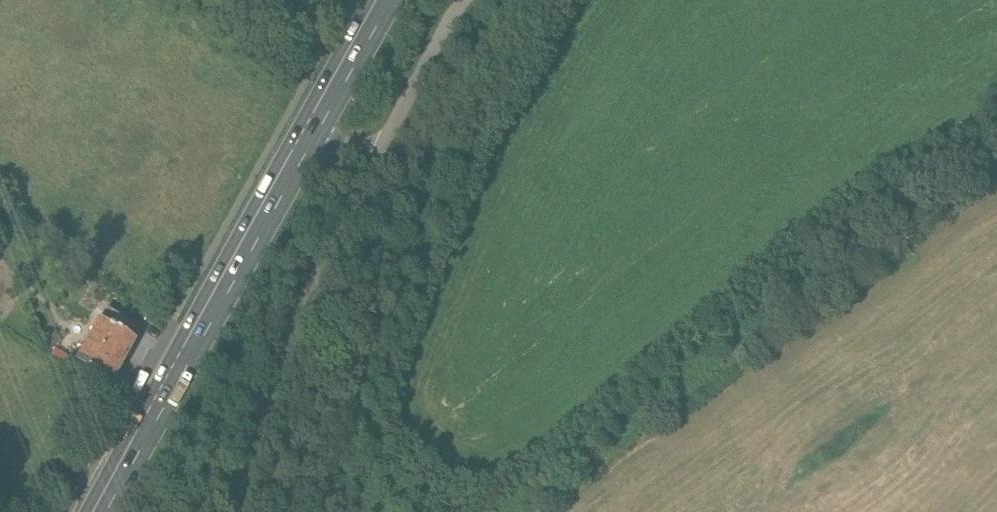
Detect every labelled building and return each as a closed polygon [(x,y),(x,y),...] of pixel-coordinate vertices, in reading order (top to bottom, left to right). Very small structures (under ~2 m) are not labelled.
[(135,344),(100,322),(74,363),(110,386),(135,344)]
